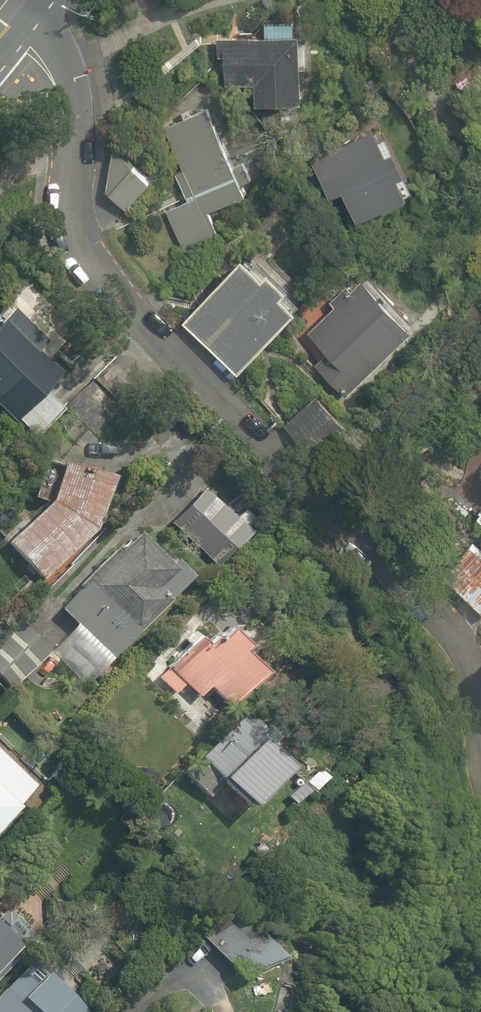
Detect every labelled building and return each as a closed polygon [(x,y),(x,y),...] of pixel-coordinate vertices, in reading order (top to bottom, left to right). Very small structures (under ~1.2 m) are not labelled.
[(300,107),(299,38),(224,39),(225,75),(260,74),(261,108),(300,107)] [(245,197),(208,107),(165,125),(183,170),(173,174),(184,202),(171,208),(189,251),(222,238),(211,211),(245,197)] [(374,129),(312,159),(347,230),(409,200),(399,179),(406,175),(394,150),(387,154),(374,129)] [(154,181),(139,166),(109,195),(124,210),(154,181)] [(235,377),(299,309),(283,293),(285,291),(265,272),(261,276),(242,259),(180,325),(235,377)] [(415,328),(364,273),(303,330),(325,354),(313,365),(342,396),(415,328)] [(8,309),(0,317),(0,421),(4,425),(55,374),(39,358),(49,349),(8,309)] [(30,515),(2,544),(41,581),(96,523),(104,480),(36,466),(25,513),(30,515)] [(183,506),(166,526),(215,568),(252,524),(211,489),(191,512),(183,506)] [(131,529),(58,608),(114,659),(186,580),(131,529)] [(437,572),(480,612),(480,545),(479,547),(469,538),(437,572)] [(0,639),(0,686),(8,693),(51,649),(19,619),(0,639)] [(248,645),(228,628),(209,651),(196,640),(172,668),(167,663),(152,681),(174,698),(181,690),(195,701),(204,690),(230,712),(265,670),(243,651),(248,645)] [(233,717),(230,720),(183,780),(209,801),(220,787),(234,798),(229,804),(245,817),(263,794),(267,797),(284,775),(280,772),(289,761),(233,717)] [(0,757),(0,825),(34,788),(0,757)] [(237,898),(196,935),(239,983),(289,957),(237,898)] [(17,957),(0,938),(0,973),(17,957)] [(30,964),(0,994),(0,1011),(78,1011),(30,964)]
